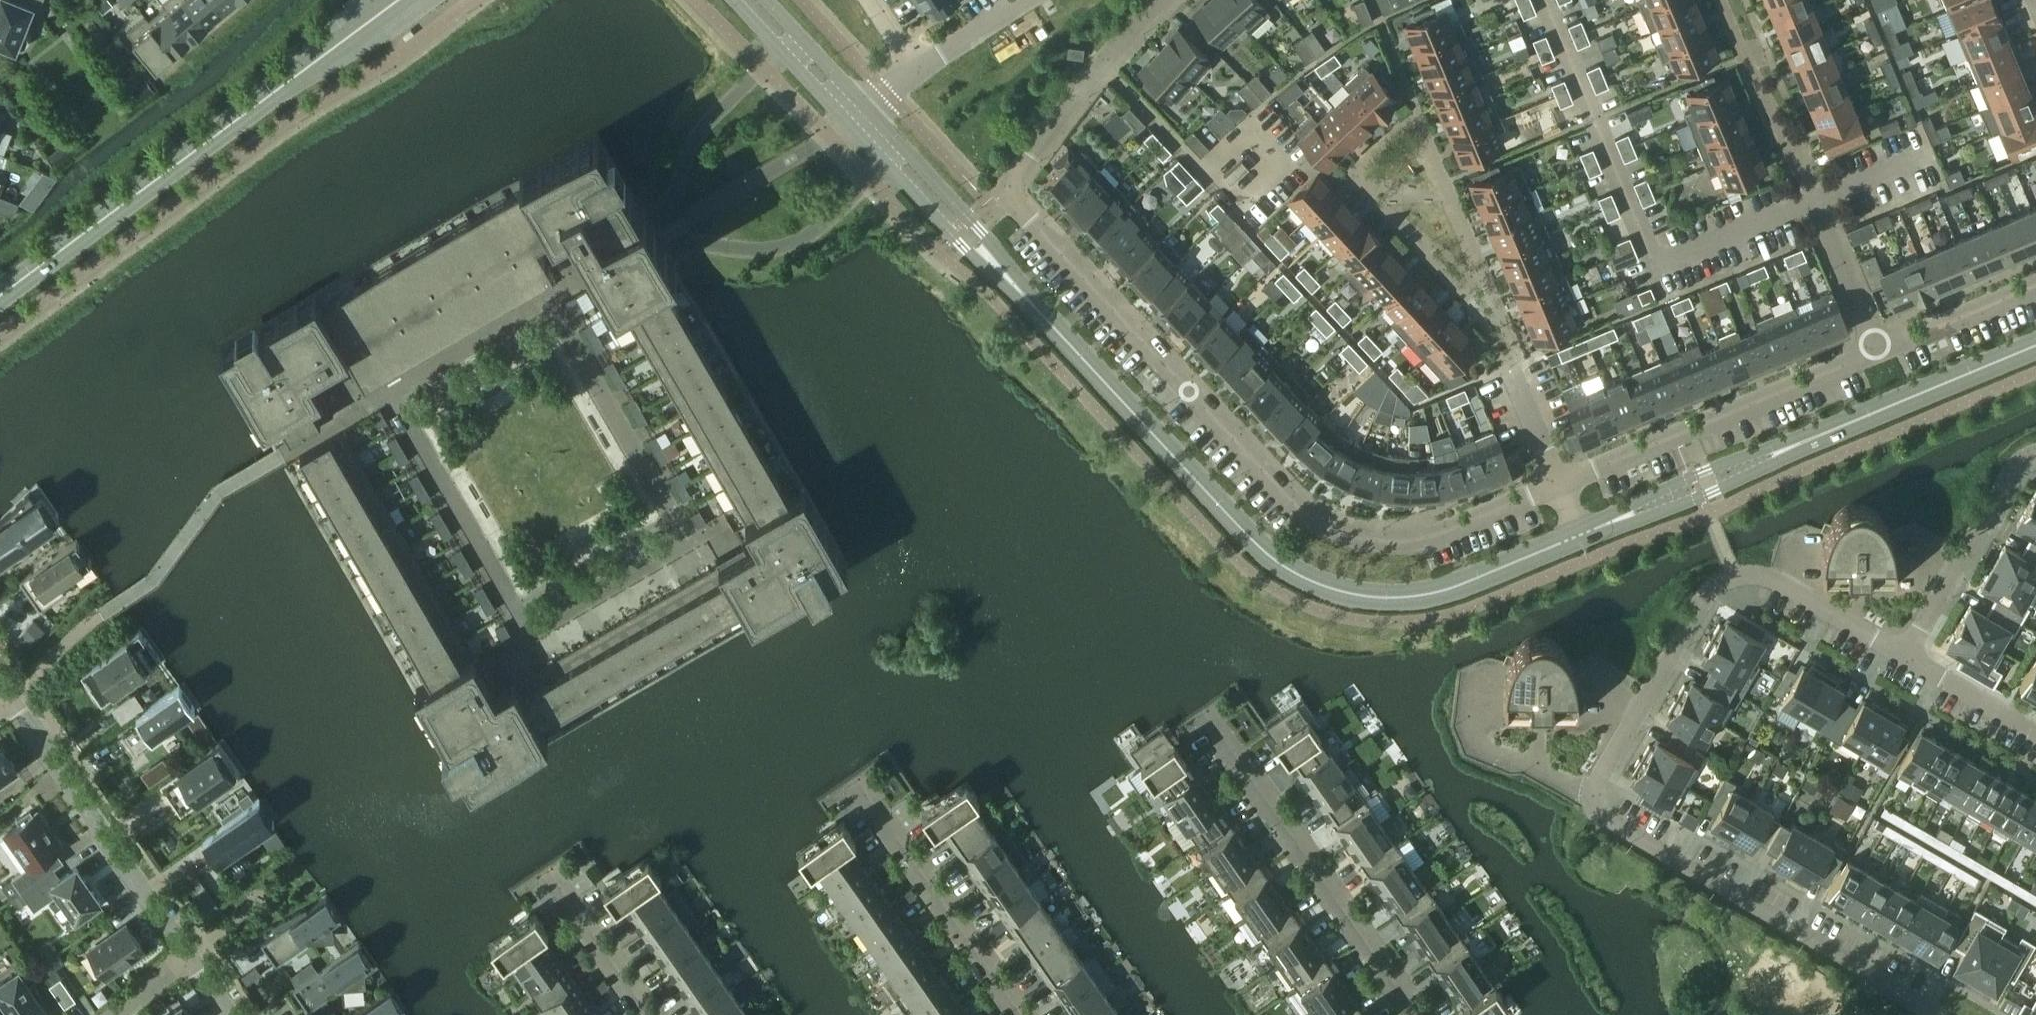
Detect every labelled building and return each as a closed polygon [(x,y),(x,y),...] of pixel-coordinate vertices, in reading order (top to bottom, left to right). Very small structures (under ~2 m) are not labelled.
[(14,51),(15,49),(17,50),(21,49),(25,47),(27,40),(27,36),(24,32),(22,31),(31,9),(37,11),(41,0),(0,0),(0,45),(14,51)] [(188,0),(164,0),(162,2),(191,38),(208,24),(188,0)] [(214,0),(188,0),(208,24),(223,11),(214,0)] [(223,11),(236,0),(214,0),(223,11)] [(954,0),(915,0),(918,6),(921,4),(922,7),(927,4),(933,14),(954,0)] [(1243,27),(1244,26),(1220,0),(1208,0),(1194,13),(1223,45),(1243,27)] [(1244,26),(1243,27),(1249,33),(1270,14),(1257,0),(1220,0),(1244,26)] [(1373,21),(1364,0),(1361,0),(1352,4),(1362,26),(1373,21)] [(1383,14),(1414,0),(1377,0),(1383,14)] [(1641,8),(1660,0),(1637,0),(1641,8)] [(1650,30),(1698,10),(1693,0),(1660,0),(1641,8),(1650,30)] [(1773,23),(1811,7),(1808,0),(1769,0),(1766,1),(1775,22),(1773,23)] [(1946,9),(1967,0),(1943,0),(1946,9)] [(1946,9),(1956,33),(1997,16),(1992,5),(1993,2),(1993,0),(1967,0),(1946,9)] [(191,38),(162,2),(161,3),(164,6),(149,19),(146,15),(145,16),(174,51),(191,38)] [(1532,2),(1519,7),(1523,18),(1536,13),(1532,2)] [(1415,50),(1463,30),(1460,22),(1452,25),(1446,11),(1435,15),(1432,7),(1413,15),(1416,23),(1406,27),(1415,50)] [(1775,23),(1784,43),(1820,28),(1811,7),(1773,23),(1773,24),(1775,23)] [(1656,44),(1659,52),(1707,32),(1698,10),(1650,30),(1650,31),(1658,28),(1664,40),(1656,44)] [(174,51),(145,16),(127,31),(157,66),(174,51)] [(2004,29),(2001,28),(1997,18),(2000,17),(1999,16),(1997,17),(1997,16),(1956,33),(1967,57),(2007,41),(2006,39),(2007,36),(2006,32),(2006,30),(2004,29)] [(1869,33),(1877,29),(1872,18),(1854,25),(1859,36),(1869,32),(1869,33)] [(1886,33),(1894,30),(1889,19),(1881,23),(1886,33)] [(1568,25),(1572,37),(1585,31),(1581,20),(1568,25)] [(1790,65),(1829,49),(1820,28),(1784,43),(1792,64),(1790,65)] [(1157,49),(1191,80),(1193,78),(1192,78),(1209,58),(1177,29),(1160,49),(1159,48),(1157,49)] [(1882,41),(1877,29),(1869,33),(1874,44),(1882,41)] [(1312,30),(1302,37),(1316,57),(1325,50),(1312,30)] [(1415,50),(1425,72),(1472,52),(1463,30),(1415,50)] [(1899,42),(1894,30),(1886,33),(1891,46),(1899,42)] [(1585,31),(1572,37),(1577,48),(1590,42),(1585,31)] [(1717,57),(1707,32),(1659,52),(1663,62),(1671,58),(1677,73),(1688,69),(1691,76),(1709,69),(1706,61),(1717,57)] [(1537,51),(1550,46),(1545,35),(1533,40),(1537,51)] [(1316,57),(1302,37),(1292,44),(1306,63),(1316,57)] [(2011,44),(2008,43),(2007,41),(1967,57),(1977,82),(2017,65),(2012,54),(2013,50),(2013,47),(2011,44)] [(1067,56),(1082,58),(1083,54),(1084,49),(1084,47),(1068,46),(1067,56)] [(1555,57),(1550,46),(1537,51),(1542,62),(1555,57)] [(1191,80),(1157,49),(1158,50),(1140,70),(1149,77),(1143,84),(1158,98),(1164,91),(1172,99),(1190,79),(1191,80)] [(1793,65),(1801,85),(1837,71),(1829,49),(1790,65),(1791,66),(1793,65)] [(1425,72),(1434,94),(1482,74),(1478,66),(1470,69),(1465,57),(1473,53),(1472,52),(1425,72)] [(1324,60),(1331,70),(1341,63),(1334,53),(1324,60)] [(1321,77),(1331,70),(1324,60),(1314,67),(1321,77)] [(1886,75),(1895,71),(1890,60),(1881,63),(1886,75)] [(1591,81),(1604,76),(1599,64),(1586,70),(1591,81)] [(1364,65),(1344,84),(1377,119),(1397,100),(1390,93),(1394,89),(1381,75),(1377,79),(1364,65)] [(2022,77),(2018,67),(2020,66),(2020,65),(2017,66),(2017,65),(1977,82),(1987,106),(2027,90),(2026,87),(2027,87),(2027,86),(2027,85),(2027,84),(2027,83),(2027,82),(2027,81),(2027,80),(2026,80),(2026,79),(2025,79),(2025,78),(2024,77),(2023,77),(2022,77)] [(1906,82),(1914,79),(1910,68),(1901,71),(1906,82)] [(1808,107),(1846,92),(1837,71),(1801,85),(1810,106),(1808,107)] [(1900,83),(1895,71),(1886,75),(1891,86),(1900,83)] [(1246,82),(1262,100),(1271,92),(1255,74),(1246,82)] [(1482,74),(1434,94),(1443,116),(1491,97),(1485,83),(1482,74)] [(1684,113),(1688,122),(1736,102),(1726,79),(1715,83),(1712,75),(1694,83),(1697,91),(1686,95),(1693,110),(1684,113)] [(1608,87),(1604,76),(1591,81),(1595,92),(1608,87)] [(1551,84),(1556,96),(1569,90),(1564,79),(1551,84)] [(1919,91),(1914,79),(1906,82),(1911,94),(1919,91)] [(1296,80),(1286,88),(1294,97),(1304,89),(1296,80)] [(1262,100),(1246,82),(1237,90),(1253,108),(1262,100)] [(1349,91),(1333,106),(1360,135),(1377,119),(1344,84),(1343,85),(1349,91)] [(1294,97),(1286,88),(1277,96),(1285,105),(1294,97)] [(1569,90),(1556,96),(1560,107),(1573,101),(1569,90)] [(2028,92),(2027,90),(1987,106),(1980,108),(1990,133),(1997,130),(1997,131),(2035,114),(2035,111),(2033,103),(2033,102),(2033,101),(2034,100),(2034,99),(2034,98),(2033,97),(2033,96),(2033,95),(2032,95),(2032,94),(2031,93),(2030,93),(2029,92),(2028,92)] [(1816,128),(1817,129),(1855,113),(1846,92),(1808,107),(1808,108),(1810,107),(1819,127),(1816,128)] [(1491,97),(1443,116),(1452,139),(1500,119),(1497,110),(1491,97)] [(1649,102),(1626,112),(1631,123),(1653,114),(1649,102)] [(1688,122),(1697,144),(1745,124),(1736,102),(1688,122)] [(1311,115),(1343,150),(1360,135),(1333,106),(1317,121),(1311,115)] [(1118,138),(1131,126),(1136,133),(1145,125),(1129,107),(1120,115),(1117,111),(1104,123),(1118,138)] [(1908,127),(1916,124),(1911,112),(1902,115),(1908,127)] [(1864,134),(1855,113),(1817,129),(1819,128),(1828,149),(1864,134)] [(1997,131),(2008,156),(2035,144),(2035,114),(1997,131)] [(1343,150),(1311,115),(1293,131),(1326,166),(1343,150)] [(1921,120),(1926,132),(1934,128),(1930,116),(1921,120)] [(1896,118),(1878,126),(1883,136),(1900,129),(1896,118)] [(1504,127),(1500,119),(1452,139),(1462,162),(1472,157),(1476,165),(1495,157),(1491,149),(1502,145),(1496,131),(1504,127)] [(1697,144),(1706,166),(1754,146),(1745,124),(1697,144)] [(1934,128),(1926,132),(1931,144),(1939,140),(1934,128)] [(1200,157),(1209,149),(1193,131),(1184,139),(1200,157)] [(1143,140),(1154,151),(1163,143),(1152,132),(1143,140)] [(596,133),(219,352),(275,448),(280,456),(338,422),(333,414),(332,413),(321,394),(311,376),(321,370),(324,375),(325,374),(322,369),(346,355),(364,385),(553,275),(536,245),(572,225),(593,261),(594,262),(598,270),(658,235),(654,227),(655,226),(652,222),(644,208),(643,206),(639,208),(628,189),(596,133)] [(1615,139),(1620,150),(1633,145),(1628,134),(1615,139)] [(1163,143),(1154,151),(1163,161),(1171,152),(1163,143)] [(1633,145),(1620,150),(1624,161),(1637,156),(1633,145)] [(1754,146),(1706,166),(1710,174),(1717,171),(1723,186),(1734,181),(1737,189),(1756,181),(1753,174),(1764,169),(1754,146)] [(1062,201),(1098,168),(1082,150),(1075,156),(1068,148),(1052,163),(1060,171),(1046,183),(1046,182),(1045,183),(1062,201)] [(1584,165),(1597,159),(1593,148),(1580,154),(1584,165)] [(1602,170),(1597,159),(1584,165),(1589,176),(1602,170)] [(1224,176),(1230,184),(1248,167),(1242,160),(1224,176)] [(1472,185),(1481,208),(1529,188),(1519,165),(1501,173),(1498,165),(1479,173),(1482,181),(1472,185)] [(1176,175),(1186,186),(1195,178),(1185,167),(1176,175)] [(1062,201),(1078,219),(1115,186),(1098,168),(1062,201)] [(1959,168),(1944,174),(1949,186),(1964,180),(1959,168)] [(2007,169),(1995,174),(1998,182),(2011,177),(2007,169)] [(1998,182),(1995,174),(1983,178),(1986,187),(1998,182)] [(1289,202),(1305,219),(1334,192),(1317,175),(1289,202)] [(1195,178),(1186,186),(1195,196),(1204,187),(1195,178)] [(1634,183),(1638,194),(1651,189),(1646,178),(1634,183)] [(1969,184),(1957,189),(1961,198),(1972,193),(1969,184)] [(1115,186),(1078,219),(1095,236),(1131,203),(1115,186)] [(1481,208),(1490,230),(1538,210),(1529,188),(1481,208)] [(1651,189),(1638,194),(1643,205),(1656,200),(1651,189)] [(1961,198),(1957,189),(1945,194),(1949,203),(1961,198)] [(1305,219),(1321,236),(1349,209),(1334,192),(1305,219)] [(1603,209),(1616,203),(1611,193),(1598,198),(1603,209)] [(1917,200),(1921,209),(1932,204),(1929,196),(1917,200)] [(1909,214),(1921,209),(1917,200),(1905,205),(1909,214)] [(1209,210),(1219,221),(1228,213),(1218,202),(1209,210)] [(1095,236),(1111,254),(1141,227),(1147,221),(1131,203),(1095,236)] [(1621,215),(1616,203),(1603,209),(1608,220),(1621,215)] [(1321,236),(1336,252),(1365,226),(1349,209),(1321,236)] [(1548,232),(1544,224),(1538,210),(1490,230),(1500,252),(1548,232)] [(2032,210),(2013,218),(2027,252),(2035,248),(2035,220),(2032,210)] [(1228,213),(1219,221),(1228,231),(1237,223),(1228,213)] [(1888,213),(1880,216),(1884,228),(1893,224),(1888,213)] [(1877,233),(1876,231),(1884,228),(1880,216),(1845,230),(1851,243),(1877,233)] [(2008,259),(2027,252),(2013,218),(1994,226),(2008,259)] [(1219,221),(1211,228),(1227,246),(1244,231),(1237,223),(1228,231),(1219,221)] [(1380,242),(1365,226),(1336,252),(1351,268),(1345,274),(1345,275),(1380,242)] [(2008,262),(2009,262),(2008,259),(1994,226),(1975,233),(1989,267),(2007,260),(2008,262)] [(1111,254),(1127,271),(1157,244),(1141,227),(1111,254)] [(1244,231),(1227,246),(1243,264),(1252,255),(1242,244),(1250,236),(1244,231)] [(1273,249),(1281,241),(1273,232),(1264,240),(1273,249)] [(1500,252),(1509,274),(1557,254),(1551,241),(1548,232),(1500,252)] [(1975,233),(1956,241),(1971,278),(1972,277),(1971,275),(1989,267),(1975,233)] [(338,422),(280,456),(285,464),(470,784),(847,566),(681,280),(678,275),(673,266),(677,264),(676,263),(669,252),(664,243),(663,243),(659,237),(658,235),(598,270),(600,273),(603,278),(755,541),(746,547),(743,543),(741,544),(744,549),(720,563),(717,558),(716,558),(715,559),(718,563),(495,693),(489,683),(494,680),(493,678),(487,681),(474,657),(479,654),(478,653),(473,655),(343,430),(338,422)] [(1252,255),(1261,248),(1250,236),(1242,244),(1252,255)] [(1621,253),(1634,248),(1629,237),(1610,245),(1614,256),(1621,253)] [(1127,271),(1144,289),(1174,262),(1175,263),(1181,257),(1163,238),(1157,244),(1127,271)] [(1289,249),(1281,241),(1273,249),(1280,257),(1289,249)] [(1970,278),(1971,278),(1956,241),(1937,249),(1951,283),(1969,275),(1970,278)] [(1345,275),(1361,292),(1396,259),(1380,242),(1345,275)] [(1261,248),(1252,255),(1261,265),(1270,256),(1261,248)] [(1634,248),(1621,253),(1626,264),(1639,259),(1634,248)] [(1792,252),(1797,263),(1806,259),(1801,248),(1792,252)] [(1937,249),(1919,257),(1933,293),(1934,293),(1933,290),(1944,286),(1951,283),(1937,249)] [(1787,267),(1797,263),(1792,252),(1783,256),(1787,267)] [(1914,298),(1900,265),(1882,272),(1874,253),(1858,260),(1870,289),(1884,283),(1893,305),(1891,306),(1891,308),(1914,298)] [(1509,274),(1518,297),(1566,276),(1557,254),(1509,274)] [(1919,257),(1900,265),(1914,298),(1932,291),(1933,293),(1919,257)] [(1368,286),(1383,302),(1411,276),(1396,259),(1361,292),(1368,286)] [(1144,289),(1160,307),(1190,279),(1175,263),(1174,262),(1144,289)] [(1755,267),(1759,278),(1768,275),(1764,264),(1755,267)] [(1304,282),(1312,275),(1304,265),(1295,273),(1304,282)] [(1750,282),(1759,278),(1755,267),(1745,271),(1750,282)] [(1285,291),(1294,283),(1283,271),(1275,280),(1285,291)] [(1320,283),(1312,275),(1304,282),(1312,291),(1320,283)] [(1391,324),(1392,325),(1427,292),(1411,276),(1383,302),(1398,318),(1391,324)] [(1518,297),(1527,319),(1567,302),(1575,299),(1570,285),(1566,276),(1518,297)] [(1160,307),(1176,324),(1207,297),(1190,279),(1160,307)] [(1717,283),(1721,294),(1731,290),(1726,279),(1717,283)] [(1303,292),(1294,283),(1285,291),(1294,300),(1303,292)] [(1712,298),(1721,294),(1717,283),(1708,287),(1712,298)] [(1650,287),(1637,292),(1642,303),(1655,298),(1650,287)] [(1811,298),(1814,307),(1815,306),(1828,338),(1848,330),(1831,290),(1811,298)] [(1392,325),(1408,342),(1443,309),(1427,292),(1392,325)] [(566,300),(574,314),(582,308),(575,295),(566,300)] [(1679,299),(1684,310),(1693,306),(1688,295),(1679,299)] [(1176,324),(1193,342),(1223,314),(1207,297),(1176,324)] [(1335,316),(1344,308),(1335,299),(1326,307),(1335,316)] [(1575,299),(1567,302),(1527,319),(1537,342),(1585,322),(1581,312),(1575,299)] [(1675,314),(1684,310),(1679,299),(1670,303),(1675,314)] [(1318,326),(1327,318),(1316,306),(1307,314),(1318,326)] [(1793,306),(1774,314),(1791,354),(1809,346),(1796,314),(1797,314),(1793,306)] [(1814,307),(1797,314),(1796,314),(1809,346),(1828,338),(1815,306),(1814,307)] [(1351,316),(1344,308),(1335,316),(1343,324),(1351,316)] [(1408,342),(1423,358),(1458,325),(1443,309),(1408,342)] [(1651,311),(1642,315),(1646,326),(1656,322),(1651,311)] [(1193,342),(1209,359),(1239,332),(1239,331),(1223,314),(1193,342)] [(1754,322),(1757,330),(1758,330),(1772,362),(1791,354),(1774,314),(1754,322)] [(1646,326),(1642,315),(1633,318),(1637,329),(1646,326)] [(1335,327),(1327,318),(1318,326),(1326,335),(1335,327)] [(597,334),(591,323),(582,328),(589,339),(597,334)] [(1209,359),(1225,377),(1262,344),(1245,325),(1239,331),(1239,332),(1209,359)] [(1477,346),(1458,325),(1423,358),(1442,378),(1456,366),(1460,370),(1474,357),(1470,352),(1477,346)] [(1614,327),(1604,331),(1608,341),(1618,337),(1614,327)] [(1716,338),(1720,346),(1721,345),(1734,378),(1753,370),(1740,338),(1740,337),(1737,329),(1716,338)] [(1757,330),(1740,337),(1740,338),(1753,370),(1772,362),(1758,330),(1757,330)] [(1608,341),(1604,331),(1595,334),(1600,345),(1608,341)] [(1366,349),(1375,341),(1366,332),(1358,340),(1366,349)] [(604,346),(597,334),(589,339),(595,351),(604,346)] [(1351,361),(1360,353),(1349,341),(1340,350),(1351,361)] [(1382,349),(1375,341),(1366,349),(1374,357),(1382,349)] [(1576,342),(1566,346),(1571,357),(1580,353),(1576,342)] [(1225,377),(1242,394),(1279,361),(1262,344),(1225,377)] [(1720,346),(1702,353),(1715,385),(1734,378),(1721,345),(1720,346)] [(1571,357),(1566,346),(1557,350),(1562,361),(1571,357)] [(1368,361),(1360,353),(1351,361),(1359,370),(1368,361)] [(1680,353),(1661,361),(1678,401),(1696,393),(1680,353)] [(1680,353),(1696,393),(1715,385),(1702,353),(1684,361),(1680,353)] [(619,372),(612,360),(604,365),(610,377),(619,372)] [(1242,394),(1258,412),(1295,379),(1279,361),(1242,394)] [(1661,361),(1642,369),(1659,409),(1678,401),(1661,361)] [(1397,382),(1406,375),(1397,365),(1389,373),(1397,382)] [(1642,369),(1623,376),(1640,417),(1659,409),(1642,369)] [(626,383),(619,372),(610,377),(617,388),(626,383)] [(1414,383),(1406,375),(1397,382),(1405,391),(1414,383)] [(1623,376),(1604,384),(1621,425),(1640,417),(1623,376)] [(1388,384),(1381,377),(1374,387),(1385,392),(1388,384)] [(1258,412),(1274,430),(1305,402),(1306,403),(1312,397),(1295,379),(1258,412)] [(1414,383),(1405,391),(1414,401),(1428,395),(1416,381),(1414,383)] [(1396,393),(1388,384),(1385,392),(1378,407),(1393,412),(1396,393)] [(1604,384),(1585,392),(1602,432),(1621,425),(1604,384)] [(1465,388),(1455,392),(1460,404),(1469,400),(1465,388)] [(1353,389),(1340,402),(1345,407),(1359,395),(1353,389)] [(1460,404),(1455,392),(1446,396),(1451,407),(1460,404)] [(1602,432),(1585,392),(1566,400),(1577,426),(1563,432),(1569,445),(1568,445),(1568,446),(1602,432)] [(1397,394),(1394,411),(1409,415),(1408,406),(1397,394)] [(641,409),(634,397),(625,403),(632,414),(641,409)] [(1274,430),(1291,447),(1322,419),(1322,418),(1321,419),(1306,403),(1305,402),(1274,430)] [(380,409),(371,414),(378,427),(387,421),(380,409)] [(648,420),(641,409),(632,414),(639,426),(648,420)] [(1341,434),(1322,419),(1291,447),(1291,448),(1293,446),(1300,453),(1299,454),(1315,469),(1317,467),(1341,434)] [(1505,456),(1494,430),(1474,438),(1478,446),(1491,479),(1525,464),(1525,463),(1523,464),(1518,450),(1505,456)] [(1361,446),(1341,434),(1317,467),(1326,472),(1325,474),(1344,485),(1345,483),(1355,459),(1361,446)] [(662,446),(656,435),(647,440),(654,451),(662,446)] [(402,447),(396,436),(387,441),(393,452),(402,447)] [(1457,447),(1459,454),(1472,486),(1491,479),(1478,446),(1474,438),(1456,445),(1457,447)] [(669,458),(662,446),(654,451),(660,463),(669,458)] [(1345,483),(1344,485),(1345,485),(1346,483),(1355,486),(1354,488),(1375,495),(1385,454),(1361,446),(1355,459),(1345,483)] [(409,459),(402,447),(393,452),(400,464),(409,459)] [(1433,454),(1436,468),(1440,496),(1441,496),(1441,493),(1450,490),(1451,493),(1472,486),(1459,454),(1457,447),(1456,447),(1442,451),(1433,454)] [(1409,457),(1385,454),(1375,495),(1376,495),(1377,493),(1386,494),(1386,496),(1408,499),(1409,457)] [(1419,456),(1409,457),(1408,499),(1409,499),(1409,496),(1418,495),(1419,498),(1440,496),(1436,468),(1420,470),(1419,456)] [(684,484),(677,472),(669,477),(675,489),(684,484)] [(424,485),(417,473),(408,478),(415,490),(424,485)] [(691,495),(684,484),(675,489),(682,500),(691,495)] [(37,485),(0,521),(0,527),(4,532),(0,535),(0,556),(6,552),(10,559),(43,536),(41,533),(58,521),(55,517),(58,515),(37,485)] [(430,496),(424,485),(415,490),(422,501),(430,496)] [(2035,510),(2035,490),(2027,505),(2035,510)] [(1823,553),(1822,562),(1822,587),(1824,587),(1824,583),(1847,583),(1847,586),(1849,586),(1849,583),(1868,583),(1868,586),(1869,586),(1869,583),(1892,583),(1893,586),(1894,586),(1894,562),(1893,552),(1892,543),(1889,533),(1888,529),(1885,522),(1880,516),(1877,513),(1872,508),(1866,505),(1862,504),(1858,504),(1854,504),(1850,505),(1846,507),(1842,510),(1836,515),(1834,519),(1830,526),(1827,533),(1824,543),(1823,553)] [(2035,550),(2035,510),(2027,505),(2016,525),(2035,537),(2030,547),(2035,550)] [(699,509),(690,515),(697,527),(706,522),(699,509)] [(446,522),(439,511),(430,516),(437,527),(446,522)] [(452,534),(446,522),(437,527),(443,539),(452,534)] [(66,591),(60,583),(91,561),(76,540),(19,580),(40,610),(66,591)] [(2030,547),(2024,557),(2004,545),(1992,565),(2035,590),(2035,550),(2030,547)] [(467,560),(460,548),(452,553),(458,565),(467,560)] [(474,571),(467,560),(458,565),(465,576),(474,571)] [(2020,620),(2027,607),(2026,607),(2025,609),(2021,607),(2032,588),(2035,590),(1992,565),(1981,585),(2001,597),(1995,607),(2020,620)] [(489,597),(482,585),(473,590),(480,602),(489,597)] [(496,608),(489,597),(480,602),(487,613),(496,608)] [(1958,625),(2002,650),(1998,647),(2008,629),(2012,631),(2011,633),(2012,633),(2020,620),(1995,607),(1990,617),(1969,605),(1958,625)] [(1710,637),(1751,661),(1763,640),(1759,638),(1765,628),(1742,615),(1736,625),(1727,619),(1723,625),(1718,623),(1710,637)] [(495,628),(502,640),(511,635),(504,623),(495,628)] [(2002,650),(1958,625),(1946,645),(1966,657),(1961,666),(1956,664),(1955,665),(1991,686),(2000,671),(1999,671),(1998,673),(1991,669),(2002,650)] [(160,659),(139,629),(80,670),(101,700),(160,659)] [(1504,684),(1503,693),(1504,718),(1505,718),(1505,714),(1528,714),(1528,718),(1530,718),(1530,714),(1549,714),(1549,717),(1551,717),(1551,714),(1574,714),(1574,717),(1576,717),(1576,693),(1575,683),(1573,674),(1571,664),(1568,656),(1563,649),(1560,645),(1555,641),(1551,638),(1548,637),(1544,635),(1539,635),(1535,635),(1531,637),(1527,638),(1524,641),(1521,644),(1515,650),(1511,657),(1508,664),(1506,674),(1504,684)] [(1740,681),(1751,661),(1710,637),(1702,651),(1707,654),(1703,660),(1713,665),(1707,675),(1729,688),(1735,678),(1740,681)] [(2019,688),(2035,698),(2035,659),(2019,688)] [(1781,702),(1801,713),(1825,672),(1811,664),(1808,669),(1802,665),(1796,675),(1786,669),(1773,691),(1784,697),(1781,702)] [(1817,730),(1828,736),(1847,704),(1837,698),(1842,688),(1836,685),(1839,680),(1825,672),(1801,713),(1820,724),(1817,730)] [(1683,683),(1675,697),(1716,721),(1728,701),(1723,698),(1729,688),(1707,675),(1701,686),(1691,680),(1688,686),(1683,683)] [(136,715),(152,738),(195,708),(179,686),(136,715)] [(142,707),(133,693),(113,707),(123,720),(142,707)] [(1678,726),(1672,736),(1694,749),(1700,739),(1705,741),(1716,721),(1675,697),(1667,711),(1672,714),(1668,720),(1678,726)] [(1843,737),(1862,748),(1886,707),(1871,699),(1869,704),(1863,700),(1857,710),(1847,704),(1828,736),(1840,743),(1843,737)] [(1287,758),(1319,735),(1297,702),(1264,725),(1271,735),(1266,738),(1282,761),(1286,759),(1287,758)] [(1886,707),(1862,748),(1881,759),(1878,765),(1889,771),(1908,739),(1897,733),(1903,724),(1897,720),(1900,715),(1886,707)] [(196,714),(187,721),(198,737),(210,729),(198,713),(196,714)] [(1185,759),(1190,756),(1173,732),(1169,736),(1162,727),(1127,753),(1150,785),(1153,783),(1152,782),(1185,759)] [(1897,773),(1911,781),(1935,741),(1921,732),(1897,773)] [(1302,779),(1309,789),(1342,766),(1319,735),(1287,758),(1286,759),(1302,779)] [(1648,744),(1640,758),(1681,782),(1692,763),(1697,766),(1704,754),(1694,749),(1672,736),(1666,746),(1656,740),(1653,746),(1648,744)] [(1747,741),(1741,752),(1750,757),(1756,746),(1747,741)] [(1911,781),(1925,789),(1948,749),(1935,741),(1911,781)] [(219,743),(160,784),(181,814),(209,793),(212,798),(227,788),(221,780),(236,770),(238,773),(239,772),(219,743)] [(17,769),(9,758),(10,758),(0,744),(0,780),(17,769)] [(1948,749),(1925,789),(1938,798),(1943,790),(1962,756),(1948,749)] [(1943,790),(1956,797),(1975,764),(1962,756),(1943,790)] [(1681,782),(1640,758),(1632,772),(1636,775),(1633,781),(1643,786),(1637,797),(1669,815),(1675,804),(1670,801),(1681,782)] [(1207,790),(1185,759),(1152,782),(1153,783),(1150,785),(1172,816),(1175,814),(1174,813),(1207,790)] [(164,760),(141,775),(149,787),(172,771),(164,760)] [(1989,772),(1975,764),(1956,797),(1957,798),(1952,805),(1965,813),(1989,772)] [(1309,789),(1331,820),(1364,798),(1342,766),(1309,789)] [(1983,813),(2002,780),(1989,772),(1965,813),(1979,821),(1983,813)] [(1714,832),(1728,840),(1752,799),(1733,788),(1736,783),(1724,776),(1706,808),(1716,814),(1710,824),(1716,827),(1714,832)] [(1847,779),(1840,790),(1857,800),(1863,788),(1847,779)] [(1983,813),(1996,821),(1997,821),(2016,788),(2002,780),(1983,813)] [(972,803),(973,805),(979,800),(966,782),(922,814),(934,832),(940,828),(939,826),(972,803)] [(2029,795),(2016,788),(1997,821),(1996,821),(1992,828),(2007,836),(2011,829),(2010,829),(2029,795)] [(1172,816),(1195,848),(1197,846),(1196,845),(1229,822),(1207,790),(1174,813),(1175,814),(1172,816)] [(248,793),(238,799),(244,808),(254,801),(248,793)] [(2024,837),(2035,815),(2035,799),(2029,795),(2010,829),(2011,829),(2024,837)] [(1331,820),(1347,844),(1380,821),(1364,798),(1331,820)] [(1756,837),(1766,843),(1779,821),(1769,815),(1772,811),(1752,799),(1728,840),(1742,848),(1745,844),(1751,847),(1756,837)] [(245,850),(258,841),(253,835),(273,821),(259,800),(203,839),(218,860),(240,844),(245,850)] [(940,827),(950,842),(983,819),(973,805),(972,803),(939,826),(940,828),(940,827)] [(1880,813),(1890,818),(1894,811),(1885,806),(1880,813)] [(17,874),(2,885),(11,897),(20,891),(33,882),(50,870),(43,860),(56,851),(62,847),(37,811),(32,814),(29,810),(16,819),(19,823),(4,834),(5,835),(27,867),(17,874)] [(1894,811),(1890,818),(1900,824),(1904,817),(1894,811)] [(2035,844),(2035,815),(2024,837),(2035,844)] [(1873,825),(1883,831),(1887,824),(1877,818),(1873,825)] [(994,835),(983,819),(950,842),(959,854),(961,858),(994,835)] [(1347,844),(1364,868),(1397,845),(1380,821),(1347,844)] [(1774,867),(1788,875),(1812,834),(1792,822),(1789,827),(1779,821),(1766,843),(1777,849),(1771,859),(1777,862),(1774,867)] [(1907,828),(1917,834),(1921,827),(1912,821),(1907,828)] [(848,843),(849,844),(855,840),(843,822),(798,854),(811,872),(817,867),(816,866),(848,843)] [(1195,848),(1212,871),(1214,869),(1213,868),(1245,845),(1229,822),(1196,845),(1197,846),(1195,848)] [(1887,824),(1883,831),(1893,836),(1897,829),(1887,824)] [(873,834),(869,827),(857,835),(862,842),(873,834)] [(1921,827),(1917,834),(1927,840),(1931,833),(1921,827)] [(917,840),(921,846),(932,838),(928,832),(917,840)] [(1812,834),(1788,875),(1802,883),(1805,879),(1811,882),(1817,873),(1827,878),(1845,847),(1834,840),(1831,845),(1812,834)] [(1900,841),(1910,846),(1914,839),(1904,834),(1900,841)] [(963,861),(972,873),(1005,850),(994,835),(961,858),(959,854),(948,862),(953,868),(963,861)] [(1934,844),(1944,850),(1948,842),(1939,837),(1934,844)] [(1914,839),(1910,846),(1920,852),(1924,845),(1914,839)] [(1948,842),(1944,850),(1954,855),(1958,848),(1948,842)] [(817,867),(826,881),(859,858),(849,844),(848,843),(816,866),(817,867)] [(1212,871),(1228,894),(1230,893),(1229,892),(1262,869),(1245,845),(1213,868),(1214,869),(1212,871)] [(1364,868),(1380,891),(1413,868),(1397,845),(1364,868)] [(1927,856),(1937,862),(1941,855),(1931,849),(1927,856)] [(1016,866),(1005,850),(972,873),(981,886),(984,890),(1016,866)] [(1961,860),(1971,865),(1975,858),(1965,852),(1961,860)] [(1941,855),(1937,862),(1947,868),(1951,860),(1941,855)] [(879,864),(883,870),(894,863),(889,856),(879,864)] [(654,879),(655,880),(661,876),(648,858),(603,890),(616,908),(622,903),(621,902),(654,879)] [(826,881),(838,898),(871,874),(873,878),(883,870),(879,864),(868,871),(859,858),(826,881)] [(1975,858),(1971,865),(1981,871),(1985,864),(1975,858)] [(1842,902),(1861,868),(1847,860),(1828,893),(1842,902)] [(953,868),(948,862),(937,870),(942,876),(953,868)] [(2002,864),(1998,871),(1993,868),(1988,875),(1998,881),(2002,874),(2006,867),(2002,864)] [(1954,872),(1964,878),(1968,870),(1958,865),(1954,872)] [(986,893),(995,905),(1027,882),(1016,866),(984,890),(981,886),(971,893),(975,900),(986,893)] [(50,870),(33,882),(46,901),(57,893),(76,919),(100,901),(76,867),(60,877),(54,868),(50,870)] [(1380,891),(1397,915),(1430,892),(1413,868),(1380,891)] [(1842,902),(1855,909),(1875,876),(1861,868),(1842,902)] [(1228,894),(1245,917),(1247,916),(1246,915),(1278,892),(1262,869),(1229,892),(1230,893),(1228,894)] [(1968,870),(1964,878),(1974,883),(1978,876),(1968,870)] [(838,898),(849,913),(882,890),(873,878),(871,874),(838,898)] [(2002,874),(1998,881),(2008,887),(2012,879),(2002,874)] [(1855,909),(1869,917),(1888,884),(1875,876),(1855,909)] [(665,895),(655,880),(654,879),(621,902),(622,903),(630,915),(632,918),(665,895)] [(1038,898),(1027,882),(995,905),(1003,918),(1006,921),(1038,898)] [(217,905),(202,883),(184,896),(200,917),(217,905)] [(1869,917),(1882,925),(1902,892),(1888,884),(1869,917)] [(2015,891),(2025,896),(2029,889),(2020,884),(2015,891)] [(901,895),(906,902),(916,894),(911,888),(901,895)] [(2025,896),(2035,902),(2035,901),(2035,893),(2029,889),(2025,896)] [(849,913),(860,929),(893,906),(895,909),(906,902),(901,895),(890,903),(882,890),(849,913)] [(20,891),(11,897),(18,907),(27,900),(20,891)] [(1245,917),(1262,941),(1263,940),(1262,939),(1295,916),(1278,892),(1246,915),(1247,916),(1245,917)] [(1397,915),(1413,938),(1446,915),(1430,892),(1397,915)] [(1882,925),(1896,933),(1915,899),(1902,892),(1882,925)] [(1896,933),(1909,941),(1933,900),(1919,892),(1915,899),(1896,933)] [(964,908),(975,900),(971,893),(959,901),(964,908)] [(630,915),(619,922),(624,929),(634,921),(643,934),(676,911),(665,895),(632,918),(630,915)] [(328,927),(339,919),(341,917),(326,896),(323,898),(307,909),(305,907),(272,924),(277,930),(261,942),(276,963),(310,940),(329,937),(328,927)] [(2011,897),(2006,905),(2015,910),(2020,901),(2011,897)] [(1008,925),(1017,937),(1050,914),(1038,898),(1006,921),(1003,918),(993,925),(998,932),(1008,925)] [(1909,941),(1923,949),(1947,908),(1933,900),(1909,941)] [(2021,902),(2015,912),(2023,917),(2029,907),(2021,902)] [(904,922),(895,909),(893,906),(860,929),(871,945),(904,922)] [(1961,916),(1947,908),(1923,949),(1937,957),(1961,916)] [(1975,979),(2010,920),(2006,918),(2002,925),(1974,909),(1953,945),(1954,946),(1957,941),(1967,947),(1955,967),(1975,979)] [(643,934),(652,946),(654,949),(687,926),(676,911),(643,934)] [(541,935),(542,936),(548,932),(535,914),(491,945),(504,963),(509,959),(509,958),(541,935)] [(1017,937),(1025,949),(1028,953),(1061,930),(1050,914),(1017,937)] [(1413,938),(1430,962),(1463,939),(1446,915),(1413,938)] [(1262,941),(1279,964),(1280,964),(1279,962),(1312,939),(1295,916),(1262,939),(1263,940),(1262,941)] [(566,925),(561,919),(550,927),(554,933),(566,925)] [(923,927),(927,933),(938,926),(933,919),(923,927)] [(613,936),(624,929),(619,922),(609,929),(613,936)] [(871,945),(882,960),(915,937),(917,941),(927,933),(923,927),(912,934),(904,922),(871,945)] [(126,924),(88,951),(106,977),(144,950),(126,924)] [(986,940),(998,932),(993,925),(982,933),(986,940)] [(652,946),(641,953),(646,960),(656,953),(665,965),(698,942),(687,926),(654,949),(652,946)] [(1025,949),(1015,957),(1020,963),(1030,956),(1039,968),(1072,945),(1061,930),(1028,953),(1025,949)] [(509,959),(520,973),(552,950),(542,936),(541,935),(509,958),(509,959)] [(882,960),(893,976),(926,953),(917,941),(915,937),(882,960)] [(1999,938),(1975,979),(1995,990),(2007,970),(2015,975),(2013,980),(2014,980),(2035,944),(2022,937),(2016,947),(1999,938)] [(1279,964),(1296,988),(1296,987),(1295,986),(1328,963),(1312,939),(1279,962),(1280,964),(1279,964)] [(1430,962),(1447,985),(1479,963),(1463,939),(1430,962)] [(360,972),(371,965),(373,963),(359,942),(356,944),(293,988),(308,1009),(342,985),(361,983),(360,972)] [(709,958),(698,942),(665,965),(674,977),(676,981),(709,958)] [(1039,968),(1047,981),(1047,980),(1050,984),(1083,961),(1072,945),(1039,968)] [(582,948),(571,955),(576,962),(587,954),(582,948)] [(520,973),(531,989),(563,966),(566,969),(576,962),(571,955),(561,963),(552,950),(520,973)] [(945,959),(950,965),(961,958),(956,951),(945,959)] [(635,967),(646,960),(641,953),(631,961),(635,967)] [(893,976),(904,992),(937,969),(939,973),(950,965),(945,959),(935,966),(926,953),(893,976)] [(1009,971),(1020,963),(1015,957),(1004,964),(1009,971)] [(674,977),(663,985),(668,991),(678,984),(687,997),(720,974),(709,958),(676,981),(674,977)] [(1047,981),(1037,988),(1042,995),(1052,988),(1061,1000),(1094,977),(1083,961),(1050,984),(1047,980),(1047,981)] [(1296,988),(1312,1011),(1313,1011),(1312,1010),(1345,987),(1328,963),(1295,986),(1296,987),(1296,988)] [(1447,985),(1463,1009),(1496,986),(1479,963),(1447,985)] [(256,965),(242,975),(247,983),(261,973),(256,965)] [(531,989),(542,1005),(574,982),(566,969),(563,966),(531,989)] [(13,1014),(49,1014),(40,1001),(42,997),(35,986),(30,986),(19,970),(18,969),(17,970),(0,982),(0,996),(13,1014)] [(904,992),(915,1008),(948,985),(939,973),(937,969),(904,992)] [(731,990),(720,974),(687,997),(696,1009),(699,1013),(731,990)] [(49,985),(64,1007),(75,999),(60,977),(49,985)] [(1070,1013),(1070,1012),(1072,1014),(1074,1014),(1105,993),(1094,977),(1061,1000),(1070,1013)] [(604,979),(593,987),(598,993),(609,986),(604,979)] [(549,1014),(561,1014),(585,998),(588,1001),(598,993),(593,987),(583,994),(574,982),(542,1005),(549,1014)] [(967,990),(972,997),(983,989),(978,983),(967,990)] [(657,999),(668,991),(663,985),(653,992),(657,999)] [(920,1014),(939,1014),(959,1001),(962,1004),(972,997),(967,990),(957,997),(948,985),(915,1008),(920,1014)] [(1463,1009),(1467,1014),(1491,1014),(1508,1003),(1496,986),(1463,1009)] [(1345,987),(1312,1010),(1313,1011),(1312,1011),(1315,1014),(1354,1014),(1361,1010),(1345,987)] [(403,1011),(406,1009),(391,988),(388,990),(351,1014),(397,1014),(403,1011)] [(1031,1003),(1042,995),(1037,988),(1026,996),(1031,1003)] [(688,1014),(729,1014),(742,1005),(731,990),(699,1013),(696,1009),(688,1014)] [(1116,1009),(1105,993),(1074,1014),(1107,1014),(1116,1009)] [(596,1013),(588,1001),(585,998),(561,1014),(594,1014),(596,1013)] [(2025,1001),(2017,1014),(2035,1014),(2035,1000),(2032,1006),(2025,1001)] [(962,1004),(959,1001),(939,1014),(969,1014),(962,1004)] [(182,1004),(166,1014),(190,1014),(182,1004)] [(742,1005),(729,1014),(749,1014),(742,1005)]
